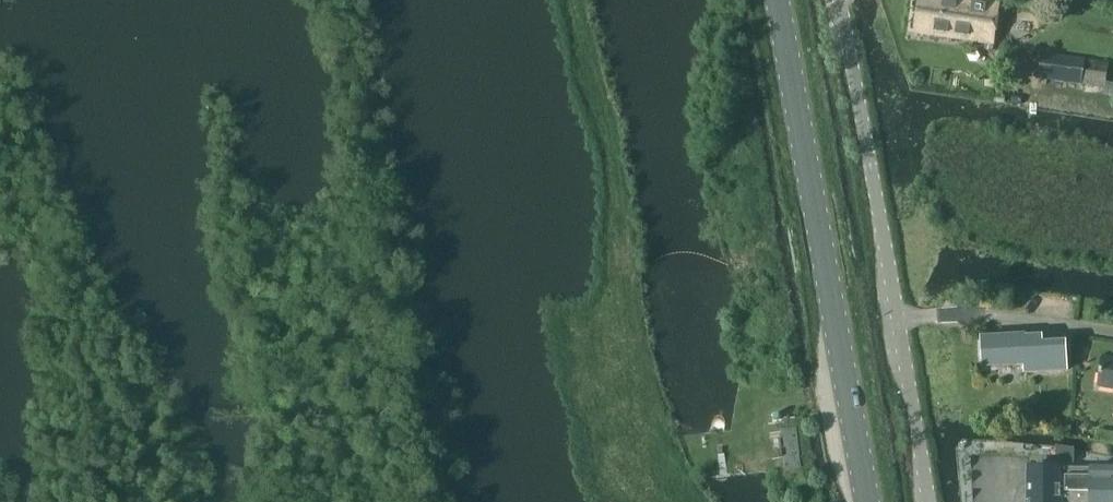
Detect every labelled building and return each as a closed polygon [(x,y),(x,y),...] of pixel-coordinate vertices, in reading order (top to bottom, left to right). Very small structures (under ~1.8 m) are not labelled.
[(995,45),(1001,5),(966,0),(922,0),(917,33),(995,45)] [(1046,53),(1042,78),(1106,88),(1109,63),(1046,53)] [(1112,98),(1112,86),(1106,84),(1104,96),(1112,98)] [(1044,344),(1044,337),(983,340),(984,368),(1026,366),(1026,373),(1069,371),(1067,343),(1044,344)] [(1099,389),(1112,391),(1112,360),(1104,359),(1099,389)] [(1075,449),(1056,447),(1055,465),(1074,465),(1075,449)] [(1092,469),(1064,469),(1031,469),(1030,501),(1112,501),(1112,469),(1092,469)]
